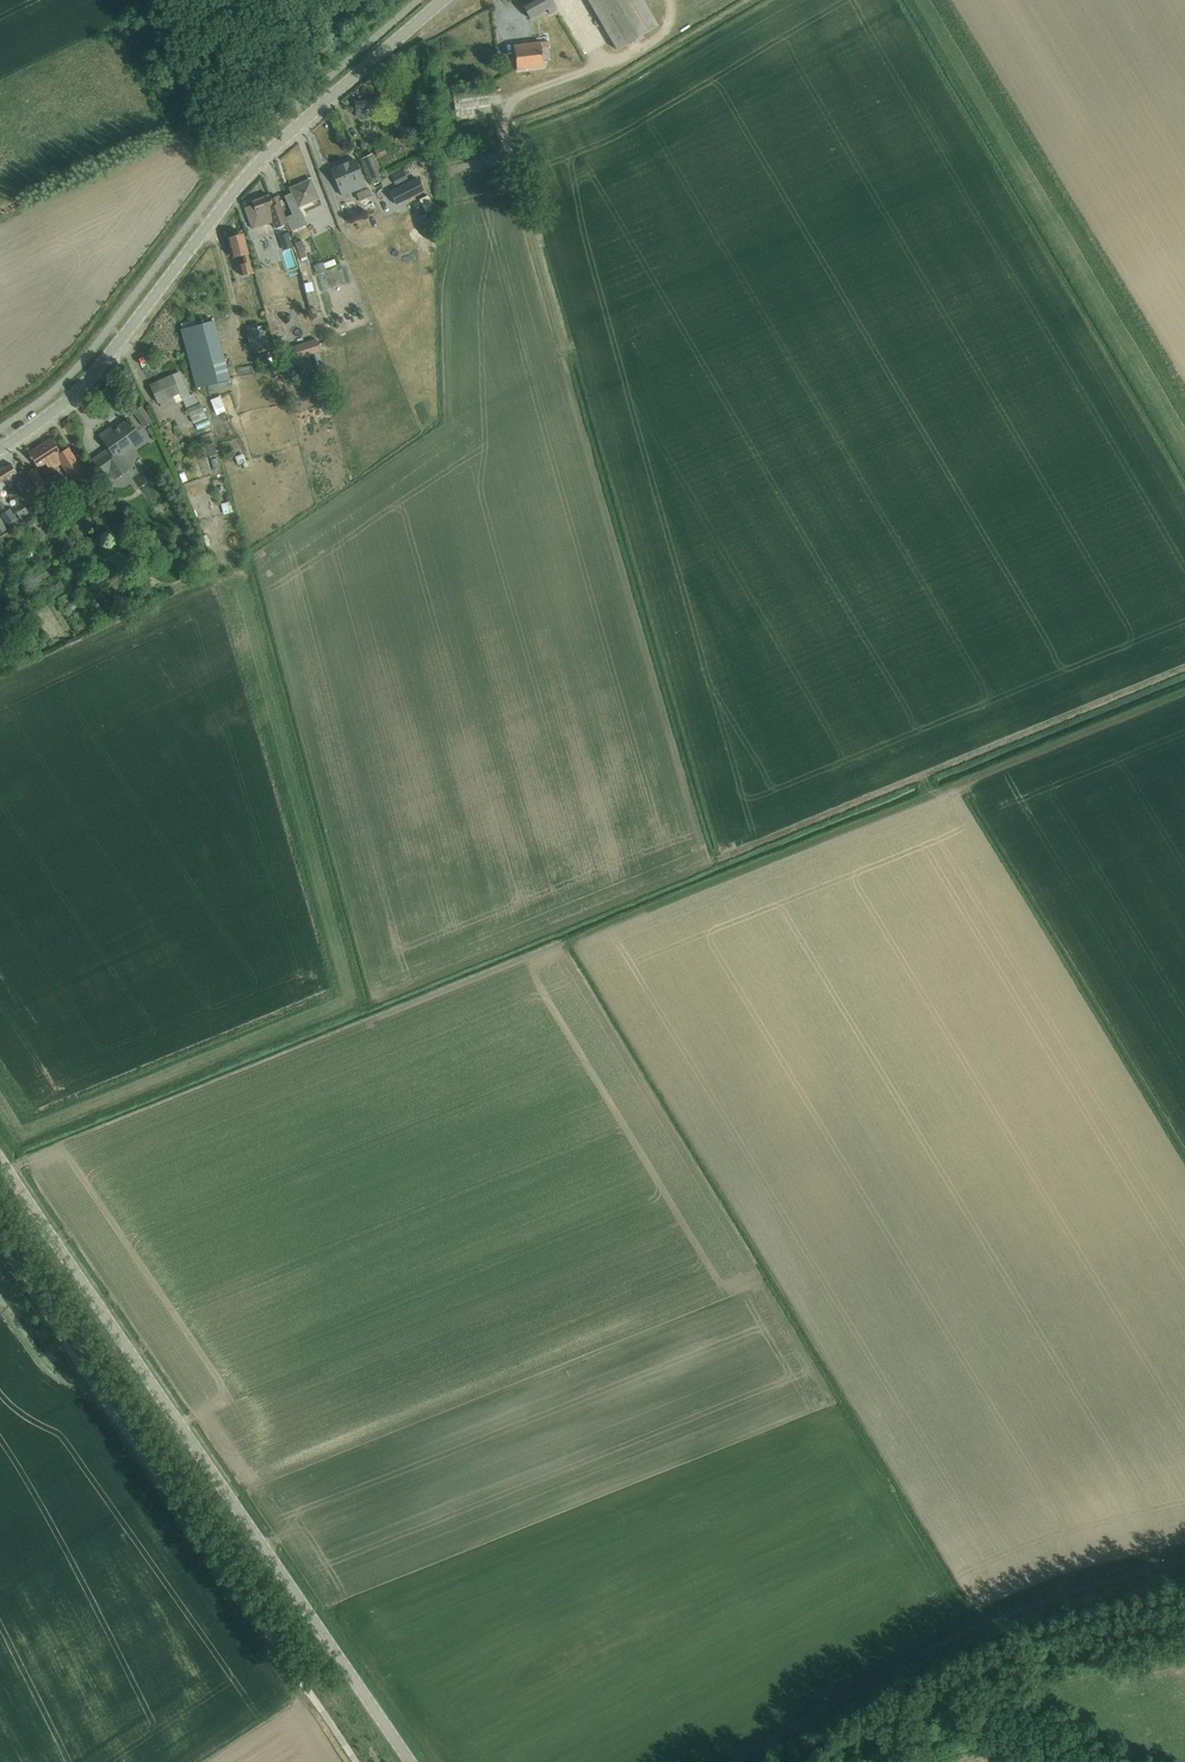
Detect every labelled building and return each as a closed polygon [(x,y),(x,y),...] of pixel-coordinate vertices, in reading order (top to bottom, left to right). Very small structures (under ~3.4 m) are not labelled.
[(558,9),(553,0),(530,0),(523,4),(531,18),(547,9),(550,14),(558,9)] [(642,0),(587,0),(615,50),(657,26),(642,0)] [(550,30),(539,32),(540,38),(551,36),(550,30)] [(542,47),(551,46),(550,41),(515,45),(517,69),(545,66),(542,47)] [(381,89),(382,102),(392,101),(390,71),(384,71),(384,78),(385,89),(381,89)] [(488,86),(452,91),(457,122),(493,116),(488,86)] [(367,111),(378,109),(377,99),(355,102),(357,116),(367,115),(367,111)] [(378,159),(387,154),(383,147),(374,151),(378,159)] [(372,180),(382,176),(374,156),(363,161),(372,180)] [(339,167),(331,170),(341,196),(366,186),(355,160),(347,163),(346,162),(338,166),(339,167)] [(418,179),(390,193),(395,204),(423,190),(418,179)] [(289,219),(291,224),(294,231),(307,226),(300,208),(318,200),(310,180),(291,189),(295,198),(288,201),(294,216),(289,219)] [(371,188),(360,190),(365,211),(375,208),(371,188)] [(432,200),(428,194),(419,199),(423,205),(432,200)] [(276,230),(291,224),(289,219),(280,198),(272,201),(270,197),(253,203),(254,205),(246,208),(252,228),(273,222),(276,230)] [(288,232),(278,236),(282,248),(292,244),(288,232)] [(242,234),(228,238),(233,258),(240,256),(241,259),(237,260),(241,276),(252,273),(242,234)] [(301,257),(308,254),(304,239),(296,241),(301,257)] [(286,249),(287,266),(297,265),(295,248),(286,249)] [(323,260),(314,264),(317,273),(326,270),(326,268),(336,264),(334,258),(323,262),(323,260)] [(310,293),(316,291),(313,282),(307,284),(310,293)] [(254,300),(243,302),(244,309),(255,307),(254,300)] [(182,328),(196,387),(229,379),(214,320),(182,328)] [(261,338),(265,337),(263,330),(247,334),(250,349),(263,346),(261,338)] [(320,352),(316,339),(295,346),(299,359),(320,352)] [(183,378),(180,373),(173,375),(151,384),(158,402),(180,394),(185,407),(197,402),(193,393),(189,395),(182,378),(183,378)] [(293,406),(304,402),(301,392),(290,396),(293,406)] [(223,406),(219,396),(211,399),(216,409),(223,406)] [(188,408),(193,422),(207,416),(201,402),(188,408)] [(154,421),(143,406),(135,411),(147,427),(154,421)] [(110,447),(106,449),(94,458),(105,474),(110,470),(116,478),(132,466),(123,454),(125,453),(123,450),(143,436),(131,419),(116,429),(114,426),(101,435),(110,447)] [(51,438),(27,452),(29,456),(28,456),(30,459),(31,459),(37,468),(45,463),(48,468),(58,461),(68,478),(81,470),(68,448),(60,453),(51,438)] [(211,445),(199,448),(202,459),(214,456),(211,445)] [(242,452),(235,455),(238,464),(246,460),(242,452)] [(17,473),(10,463),(0,470),(0,483),(17,473)] [(50,491),(36,467),(26,473),(41,496),(50,491)] [(185,480),(191,478),(187,469),(181,471),(185,480)] [(126,493),(131,500),(144,491),(139,484),(126,493)] [(223,501),(226,512),(236,510),(233,498),(223,501)] [(2,514),(8,522),(11,526),(19,521),(11,508),(7,510),(4,505),(0,499),(0,509),(2,514)] [(27,504),(16,511),(21,519),(32,513),(27,504)] [(46,550),(51,557),(65,548),(60,542),(46,550)] [(16,560),(22,569),(35,562),(29,552),(16,560)] [(84,617),(88,623),(104,613),(93,596),(82,603),(89,614),(84,617)]
